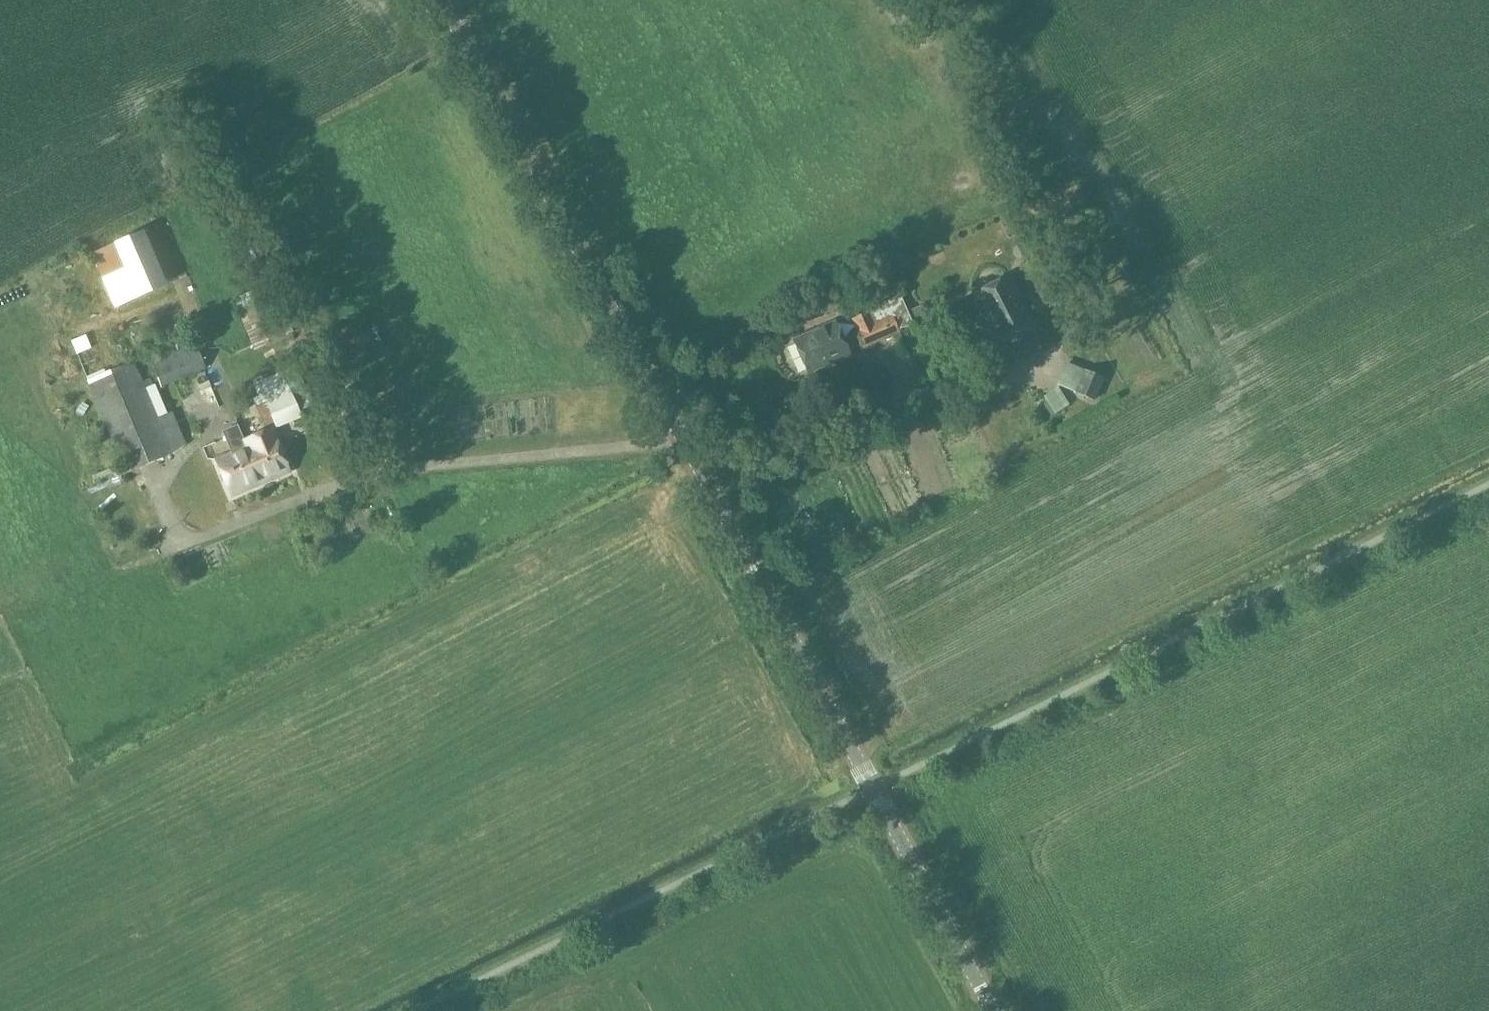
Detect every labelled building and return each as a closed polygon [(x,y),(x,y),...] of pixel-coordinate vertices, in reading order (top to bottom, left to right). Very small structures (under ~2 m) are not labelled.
[(93,255),(116,306),(168,284),(146,232),(93,255)] [(1000,342),(1034,325),(1010,278),(976,295),(1000,342)] [(868,310),(869,314),(853,321),(865,348),(900,333),(894,319),(909,312),(902,296),(868,310)] [(240,313),(255,352),(287,339),(286,336),(294,333),(289,318),(281,321),(272,300),(240,313)] [(916,321),(928,316),(923,305),(911,310),(916,321)] [(837,322),(795,341),(810,374),(825,367),(826,369),(853,357),(837,322)] [(147,349),(163,387),(207,369),(191,330),(147,349)] [(117,479),(127,474),(128,475),(174,455),(187,445),(174,412),(159,418),(135,363),(88,382),(123,463),(112,468),(117,479)] [(1105,378),(1067,363),(1058,387),(1095,402),(1105,378)] [(256,398),(269,433),(246,443),(248,448),(218,460),(233,498),(293,474),(276,431),(305,419),(296,396),(307,391),(298,367),(254,384),(259,397),(256,398)] [(207,377),(198,381),(203,391),(211,388),(207,377)]
